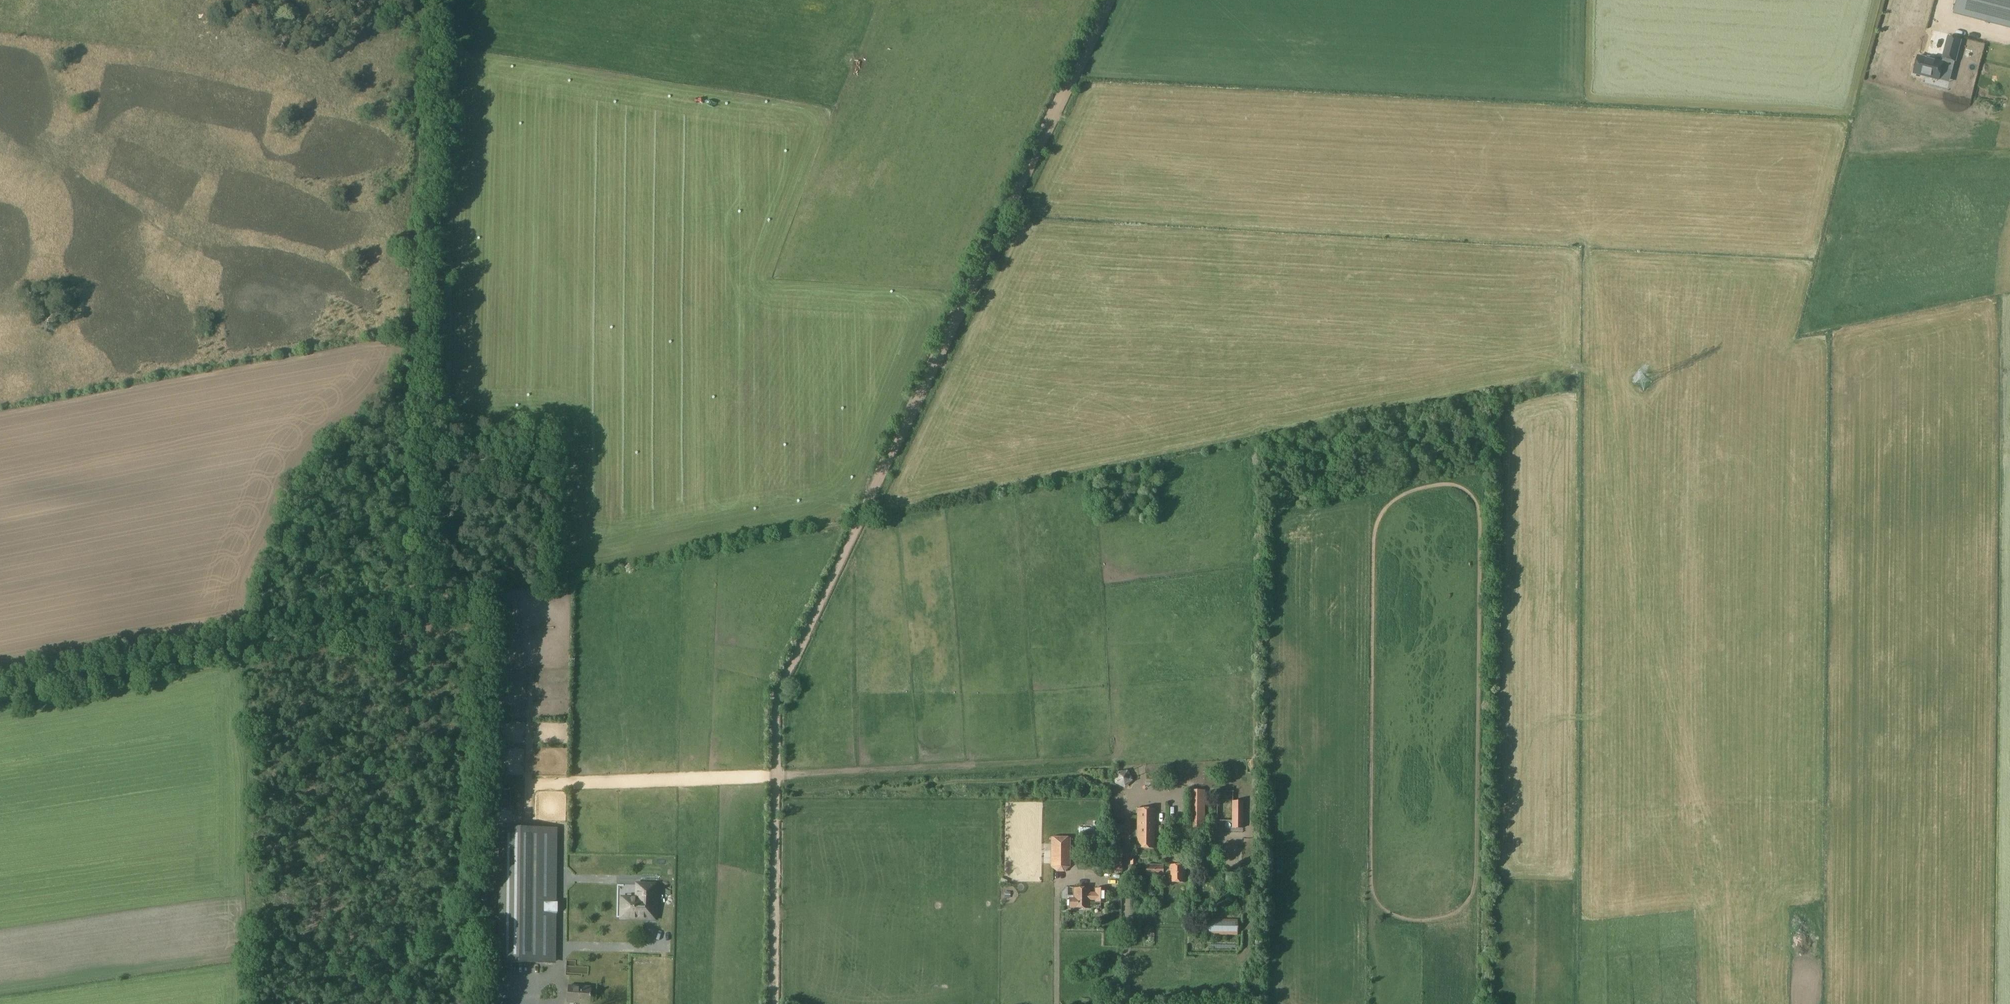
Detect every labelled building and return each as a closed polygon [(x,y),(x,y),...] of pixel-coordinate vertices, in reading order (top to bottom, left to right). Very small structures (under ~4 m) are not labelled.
[(1953,15),(2009,29),(2009,0),(1957,0),(1953,15)] [(1917,56),(1913,74),(1938,80),(1941,68),(1945,69),(1948,59),(1954,61),(1960,40),(1947,37),(1942,58),(1943,58),(1941,62),(1917,56)] [(1193,827),(1206,827),(1206,791),(1193,791),(1193,827)] [(1232,801),(1231,828),(1243,828),(1243,802),(1232,801)] [(1155,847),(1155,810),(1138,810),(1138,847),(1155,847)] [(557,830),(502,829),(501,930),(501,961),(556,961),(556,918),(548,918),(548,904),(556,904),(557,830)] [(1053,866),(1070,866),(1070,838),(1053,838),(1053,866)] [(1113,869),(1121,869),(1121,859),(1113,860),(1113,869)] [(1145,863),(1145,875),(1162,876),(1162,874),(1169,874),(1169,866),(1162,866),(1162,863),(1145,863)] [(1185,883),(1185,866),(1169,865),(1169,866),(1169,874),(1169,882),(1185,883)] [(637,898),(622,898),(622,918),(656,919),(657,885),(637,885),(637,898)] [(1096,893),(1089,893),(1089,888),(1073,888),(1073,898),(1069,898),(1069,908),(1073,908),(1089,908),(1089,900),(1096,900),(1096,902),(1105,902),(1105,889),(1096,889),(1096,893)] [(635,919),(634,928),(658,929),(658,920),(635,919)] [(1238,935),(1238,920),(1208,919),(1208,934),(1238,935)] [(1239,945),(1239,936),(1209,935),(1208,944),(1239,945)] [(568,1003),(575,1003),(589,1003),(591,986),(569,985),(568,1003)]
